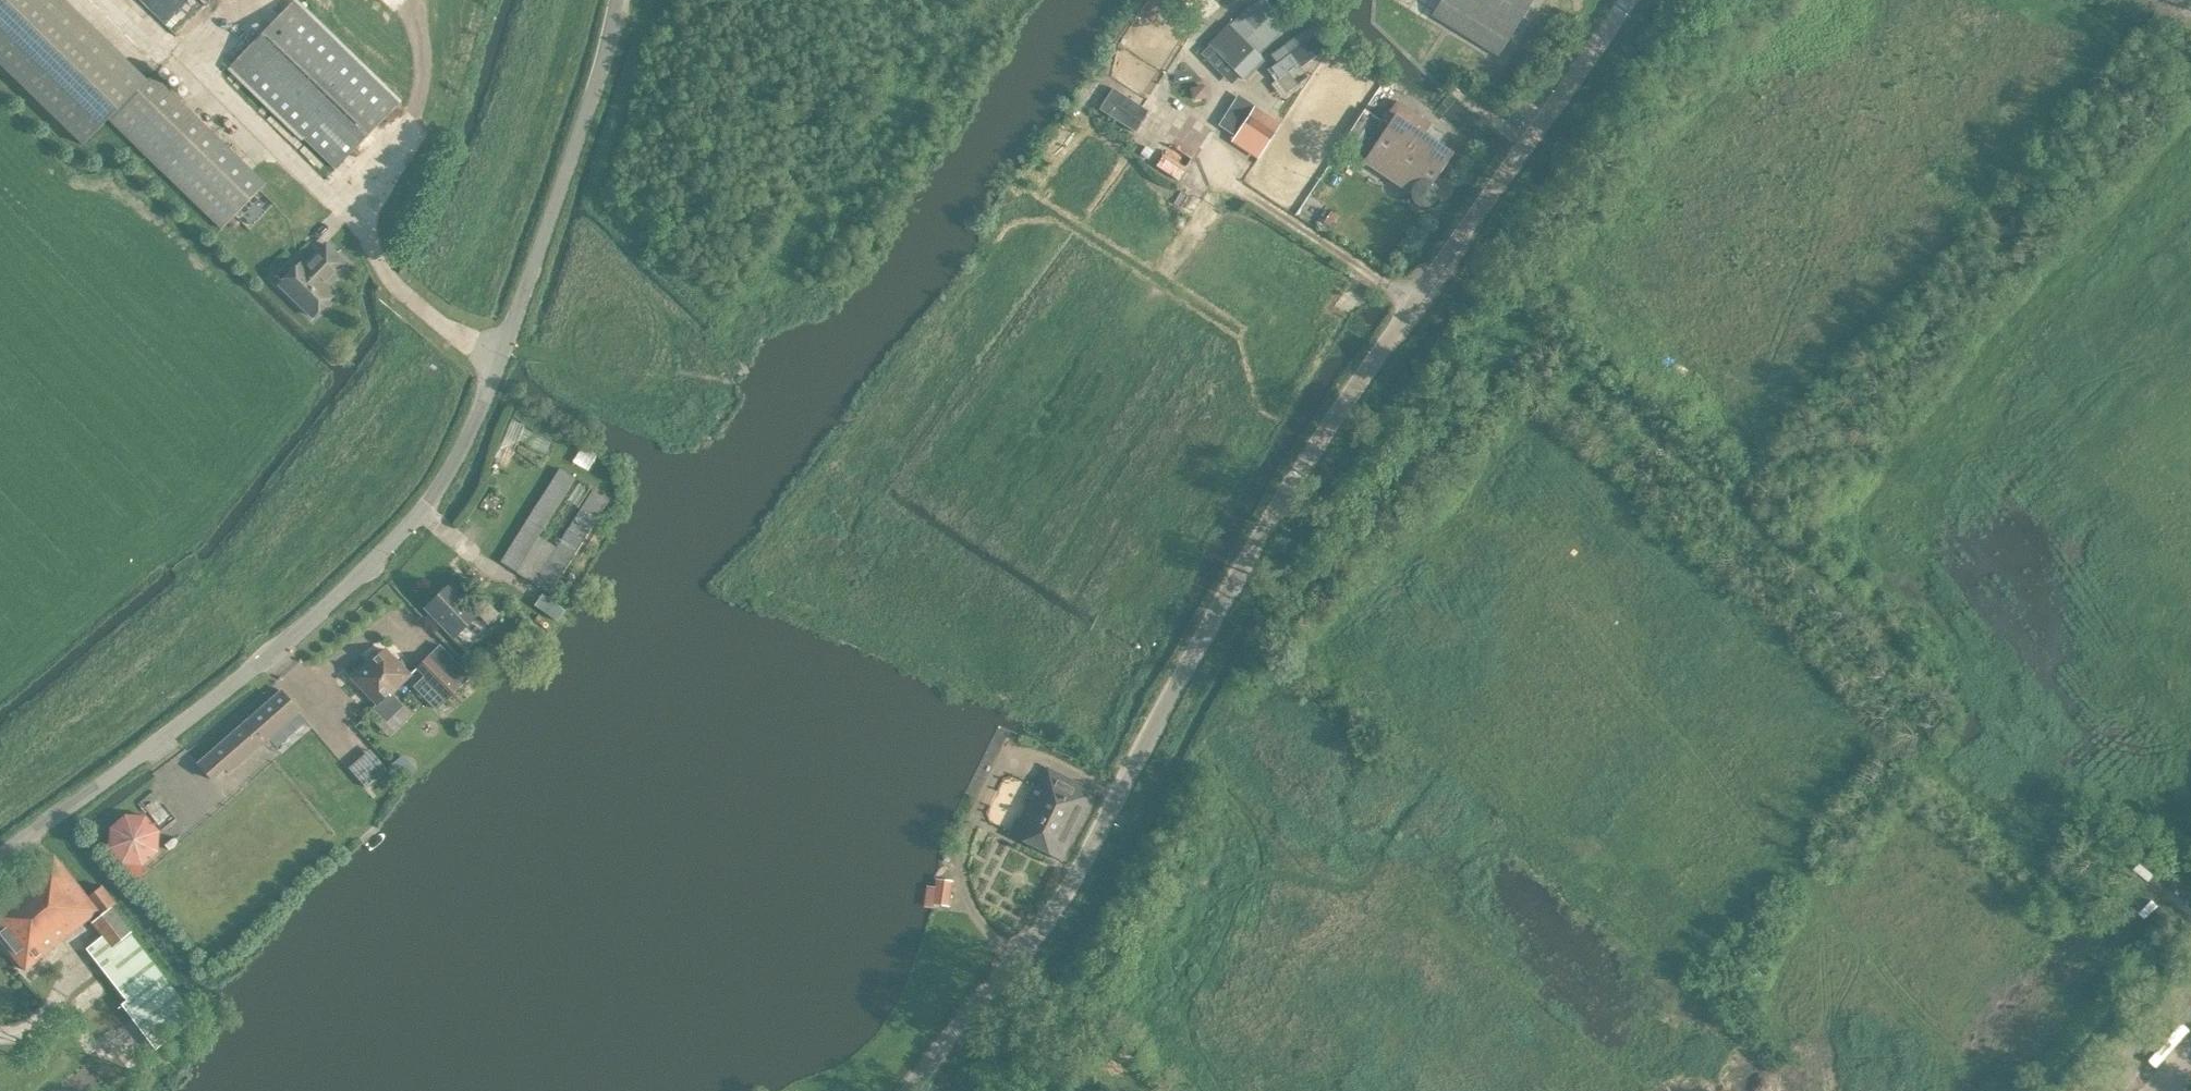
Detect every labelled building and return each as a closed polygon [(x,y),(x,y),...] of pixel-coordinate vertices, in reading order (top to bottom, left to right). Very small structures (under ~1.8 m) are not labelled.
[(83,145),(108,118),(146,80),(63,0),(0,0),(0,65),(83,145)] [(229,65),(335,167),(398,102),(292,0),(229,65)] [(1225,60),(1221,63),(1229,72),(1233,68),(1243,78),(1263,58),(1258,53),(1285,26),(1272,11),(1267,0),(1258,0),(1248,4),(1229,23),(1227,22),(1207,41),(1225,60)] [(1305,8),(1317,2),(1316,0),(1300,0),(1305,8)] [(1431,14),(1432,15),(1432,14),(1497,54),(1497,55),(1531,0),(1440,0),(1431,14)] [(1267,68),(1276,79),(1298,62),(1301,65),(1326,46),(1324,42),(1325,41),(1311,23),(1268,57),(1273,64),(1267,68)] [(146,80),(108,118),(221,227),(262,184),(150,75),(146,80)] [(1204,84),(1192,86),(1194,98),(1206,96),(1204,84)] [(1124,94),(1112,87),(1099,108),(1135,131),(1148,110),(1124,94)] [(1221,123),(1262,150),(1281,122),(1239,96),(1221,123)] [(1391,173),(1412,187),(1411,190),(1411,192),(1411,194),(1411,197),(1415,202),(1420,205),(1426,205),(1432,201),(1435,197),(1436,192),(1435,187),(1431,183),(1452,152),(1434,140),(1436,137),(1441,130),(1396,100),(1375,130),(1380,133),(1362,160),(1388,177),(1391,173)] [(1339,145),(1351,153),(1369,126),(1357,118),(1339,145)] [(1181,177),(1192,154),(1168,142),(1157,165),(1181,177)] [(1193,214),(1206,194),(1182,180),(1170,200),(1193,214)] [(337,291),(327,281),(348,259),(328,240),(307,263),(303,259),(282,281),(316,313),(337,291)] [(547,451),(553,438),(513,421),(495,461),(507,467),(519,439),(547,451)] [(573,480),(574,479),(558,469),(551,480),(500,561),(516,571),(538,536),(573,480)] [(555,546),(532,581),(549,591),(607,499),(591,489),(555,546)] [(450,583),(425,607),(452,636),(477,613),(487,624),(499,613),(480,594),(470,604),(463,596),(450,583)] [(542,594),(534,605),(557,621),(565,610),(542,594)] [(383,648),(353,677),(377,702),(372,707),(384,720),(400,704),(388,692),(407,673),(383,648)] [(427,655),(416,667),(423,674),(446,698),(458,687),(427,655)] [(216,745),(198,761),(207,772),(212,778),(225,767),(229,771),(268,737),(268,736),(297,710),(280,690),(216,745)] [(1009,830),(1062,856),(1094,791),(1046,767),(1036,785),(1032,783),(1009,830)] [(124,814),(110,828),(108,846),(121,862),(145,864),(155,850),(157,835),(145,818),(124,814)] [(0,899),(0,939),(25,969),(88,918),(102,934),(85,948),(127,999),(120,1005),(156,1049),(197,1015),(129,932),(130,931),(110,906),(115,902),(101,885),(87,896),(54,855),(53,855),(35,870),(0,899)] [(951,880),(936,878),(935,886),(933,903),(934,904),(940,906),(947,905),(951,880)]
